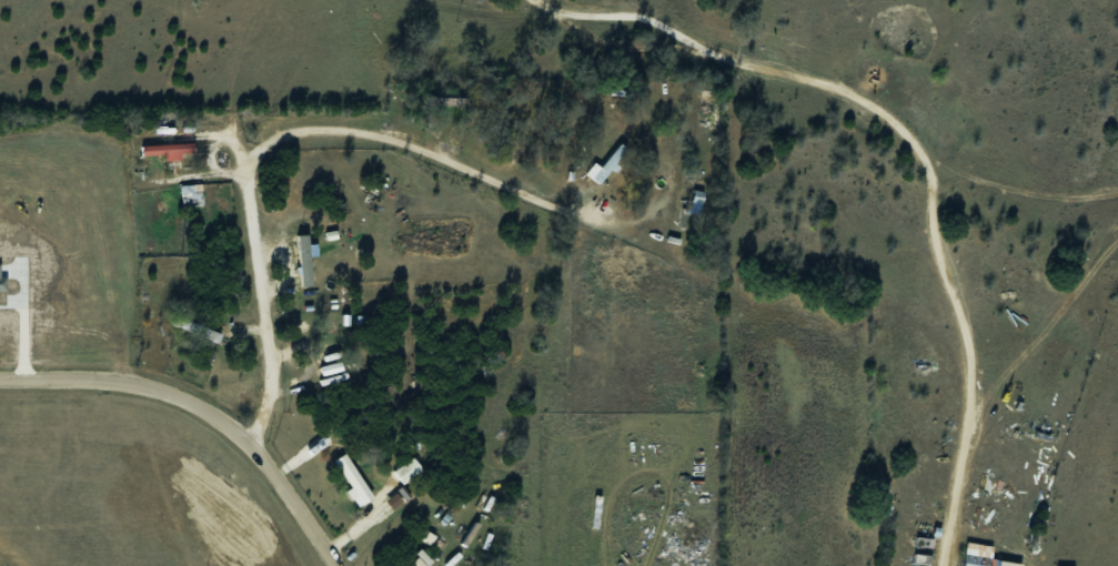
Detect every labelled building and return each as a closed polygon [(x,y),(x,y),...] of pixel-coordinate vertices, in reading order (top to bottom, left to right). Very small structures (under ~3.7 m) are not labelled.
[(601,185),(628,150),(620,143),(592,178),(601,185)] [(192,144),(140,144),(140,155),(192,155),(192,144)] [(704,191),(693,191),(693,208),(704,208),(704,191)] [(331,273),(304,242),(289,255),(317,286),(331,273)] [(220,335),(177,316),(174,323),(216,343),(220,335)] [(338,458),(361,503),(371,498),(347,453),(338,458)] [(915,547),(933,549),(934,539),(916,537),(915,547)] [(1022,563),(991,559),(993,546),(965,542),(962,565),(1021,565),(1022,563)] [(915,562),(931,563),(931,555),(915,553),(915,562)]
